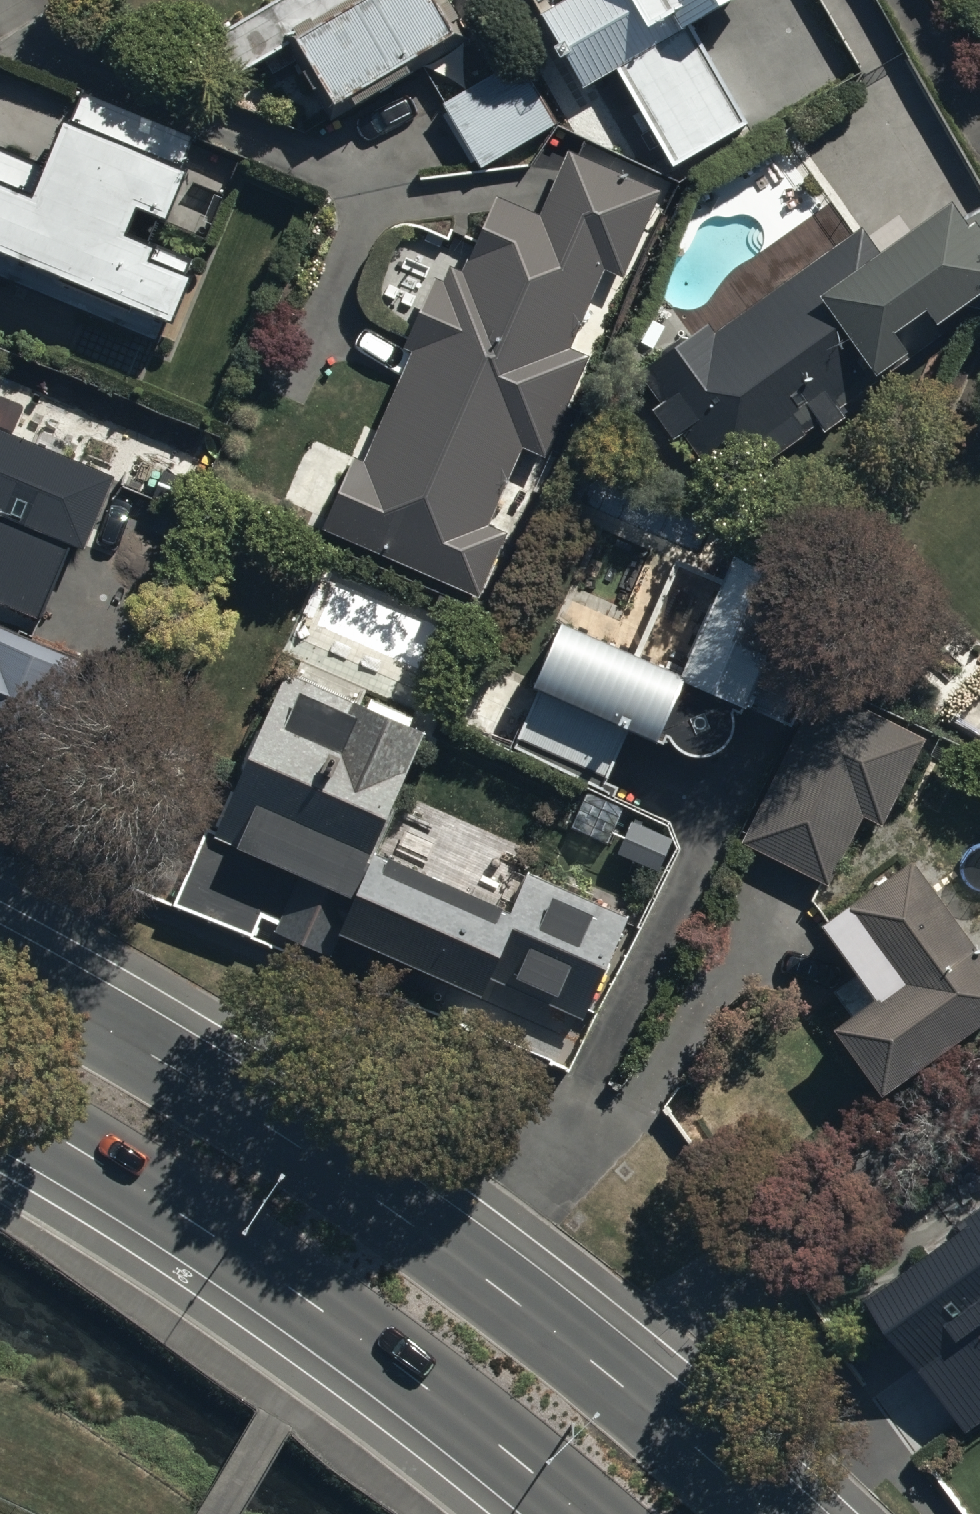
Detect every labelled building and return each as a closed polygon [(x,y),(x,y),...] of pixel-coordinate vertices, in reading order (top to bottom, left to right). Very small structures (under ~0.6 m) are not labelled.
[(211,40),(232,76),(288,43),(300,65),(292,70),(306,95),(316,89),(328,110),(342,102),(346,110),(404,76),(400,69),(446,42),(422,0),(279,0),(241,22),(237,14),(214,27),(219,35),(211,40)] [(540,12),(583,87),(617,68),(673,164),(746,123),(689,25),(733,0),(561,0),(540,12)] [(516,59),(442,104),(483,170),(556,125),(516,59)] [(165,341),(184,297),(180,295),(186,280),(148,263),(146,268),(118,256),(131,226),(160,239),(180,192),(173,189),(188,152),(84,107),(68,143),(60,139),(40,188),(0,171),(0,273),(165,341)] [(348,461),(317,529),(470,598),(500,535),(488,530),(527,447),(535,451),(577,361),(562,354),(603,265),(616,271),(647,204),(567,167),(541,222),(493,199),(460,270),(449,265),(440,284),(433,281),(401,349),(414,355),(361,467),(348,461)] [(642,376),(663,405),(654,411),(673,437),(682,430),(727,491),(979,306),(979,228),(975,221),(970,225),(951,200),(882,251),(864,227),(716,335),(710,326),(642,376)] [(40,621),(71,545),(84,551),(115,478),(0,430),(0,604),(40,621)] [(603,779),(624,737),(646,748),(652,736),(658,738),(660,741),(661,743),(664,745),(666,748),(668,750),(671,751),(674,753),(677,754),(680,755),(683,756),(686,757),(689,757),(692,758),(695,758),(698,757),(701,757),(704,756),(707,755),(710,754),(713,752),(716,751),(718,749),(721,747),(723,745),(725,742),(727,740),(729,737),(730,734),(731,731),(732,728),(733,725),(734,722),(734,719),(734,716),(734,713),(792,583),(655,522),(613,614),(568,593),(527,678),(486,658),(460,711),(603,779)] [(25,743),(59,655),(0,632),(0,734),(25,743)] [(336,696),(276,672),(214,823),(201,817),(168,898),(304,953),(311,938),(479,1006),(470,1028),(560,1065),(587,998),(597,1003),(634,912),(515,864),(514,868),(390,818),(428,725),(339,688),(336,696)] [(926,740),(824,687),(743,843),(828,887),(864,817),(881,826),(926,740)] [(822,929),(874,1001),(833,1030),(882,1098),(979,1027),(979,950),(974,954),(910,866),(822,929)] [(864,1298),(962,1433),(979,1420),(979,1214),(864,1298)]
